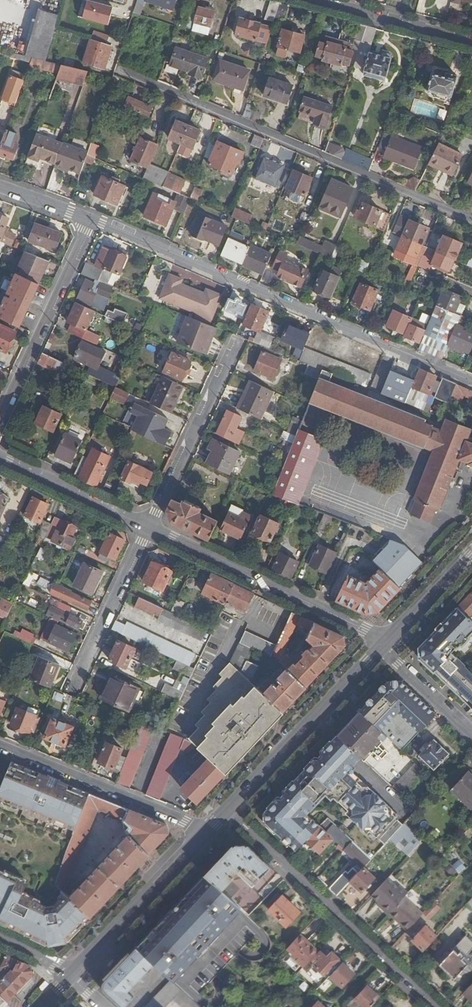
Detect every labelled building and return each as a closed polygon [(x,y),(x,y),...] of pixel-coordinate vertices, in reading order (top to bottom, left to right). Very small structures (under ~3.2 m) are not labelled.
[(78,16),(107,24),(112,5),(94,0),(82,0),(78,16)] [(137,2),(142,3),(143,1),(173,11),(176,0),(138,0),(137,2)] [(279,3),(270,1),(265,19),(273,22),(279,3)] [(284,20),(289,6),(279,3),(273,22),(279,24),(281,20),(284,20)] [(207,33),(214,11),(199,7),(199,8),(191,6),(187,19),(195,21),(194,24),(196,25),(195,30),(207,33)] [(27,54),(46,59),(57,16),(38,11),(27,54)] [(256,39),(267,42),(271,28),(260,25),(260,23),(240,18),(236,34),(255,40),(256,39)] [(354,38),(361,41),(366,26),(359,24),(354,38)] [(361,41),(353,66),(365,70),(365,71),(386,77),(391,59),(369,53),(372,45),(371,44),(375,29),(366,26),(361,41)] [(300,53),(305,36),(283,30),(279,46),(300,53)] [(83,65),(104,72),(112,48),(107,46),(110,38),(93,33),(83,65)] [(176,46),(179,36),(174,34),(171,45),(176,46)] [(345,48),(345,46),(328,41),(327,43),(320,42),(316,56),(323,58),(323,60),(340,65),(341,63),(347,64),(351,50),(345,48)] [(201,79),(207,59),(176,49),(170,66),(190,73),(189,75),(201,79)] [(243,89),(250,69),(220,59),(213,78),(243,89)] [(83,87),(89,72),(62,66),(57,79),(83,87)] [(452,98),(458,75),(447,73),(446,77),(433,74),(429,92),(452,98)] [(132,82),(114,74),(112,78),(111,81),(129,89),(132,82)] [(16,104),(24,82),(12,77),(4,99),(16,104)] [(286,103),(291,84),(269,77),(263,95),(286,103)] [(312,124),(323,128),(332,105),(302,93),(296,111),(314,118),(312,124)] [(149,117),(153,108),(130,98),(126,107),(149,117)] [(242,117),(256,122),(259,114),(245,108),(242,117)] [(170,139),(181,144),(189,126),(178,121),(170,139)] [(189,126),(181,144),(193,149),(201,131),(189,126)] [(6,131),(0,147),(0,159),(4,161),(6,158),(13,161),(17,150),(17,144),(15,143),(17,135),(6,131)] [(55,164),(63,143),(37,133),(28,157),(43,163),(44,160),(55,164)] [(383,134),(377,149),(383,153),(381,158),(413,170),(421,150),(383,134)] [(147,167),(158,144),(142,137),(132,160),(147,167)] [(217,143),(211,140),(205,157),(209,159),(208,164),(232,174),(237,162),(239,162),(244,152),(218,141),(217,143)] [(325,152),(341,159),(343,152),(342,148),(328,141),(325,152)] [(440,141),(430,161),(454,174),(464,154),(440,141)] [(97,145),(91,142),(88,152),(87,155),(94,158),(97,145)] [(88,152),(63,143),(55,164),(54,167),(80,174),(85,161),(87,155),(88,152)] [(341,159),(369,171),(371,164),(343,152),(341,159)] [(92,164),(94,158),(87,155),(85,161),(92,164)] [(275,188),(284,166),(264,157),(255,179),(275,188)] [(57,190),(58,170),(52,169),(50,189),(57,190)] [(294,171),(286,188),(289,190),(284,201),(298,207),(311,179),(294,171)] [(169,174),(163,187),(180,195),(191,199),(195,187),(196,186),(169,174)] [(117,205),(125,187),(103,177),(95,194),(117,205)] [(340,216),(352,188),(332,179),(320,207),(340,216)] [(405,187),(415,191),(419,182),(413,179),(408,181),(405,187)] [(195,187),(191,199),(197,202),(201,189),(195,187)] [(166,225),(174,209),(176,203),(154,194),(144,216),(166,225)] [(174,209),(185,214),(191,199),(180,195),(176,203),(174,209)] [(358,218),(384,230),(391,215),(364,204),(358,218)] [(231,217),(237,219),(249,224),(252,217),(234,209),(231,217)] [(217,249),(228,225),(201,213),(189,238),(202,244),(202,243),(217,249)] [(4,250),(8,243),(11,244),(15,235),(5,231),(10,220),(0,216),(0,249),(4,250)] [(411,270),(402,291),(406,292),(419,262),(422,255),(433,232),(399,217),(393,233),(402,237),(392,262),(411,270)] [(62,234),(30,222),(23,239),(55,251),(62,234)] [(462,244),(433,232),(422,255),(433,260),(431,263),(448,271),(454,260),(454,261),(462,244)] [(297,245),(321,255),(329,259),(335,247),(324,241),(321,246),(300,238),(297,245)] [(229,239),(222,255),(243,264),(249,248),(229,239)] [(96,266),(86,262),(80,274),(97,280),(104,283),(106,278),(100,275),(103,269),(120,275),(129,253),(113,247),(112,250),(104,247),(96,266)] [(249,248),(243,264),(253,268),(253,269),(264,274),(271,258),(249,248)] [(18,275),(39,284),(50,262),(25,252),(19,267),(21,269),(18,275)] [(300,288),(308,270),(285,260),(287,255),(280,252),(273,269),(279,272),(277,278),(300,288)] [(422,255),(419,262),(430,266),(431,263),(433,260),(422,255)] [(364,272),(368,261),(360,258),(356,269),(364,272)] [(331,297),(340,275),(324,269),(314,290),(331,297)] [(19,326),(39,284),(18,275),(18,274),(0,312),(0,317),(19,326)] [(170,275),(157,304),(188,317),(208,325),(220,297),(206,291),(204,296),(180,285),(182,280),(170,275)] [(113,287),(104,283),(97,280),(95,283),(89,280),(78,299),(90,305),(96,294),(107,299),(113,287)] [(370,311),(379,290),(362,283),(353,303),(370,311)] [(445,292),(438,306),(453,312),(461,315),(464,309),(458,306),(461,299),(445,292)] [(236,301),(229,298),(224,308),(236,314),(237,312),(243,314),(247,305),(241,303),(243,300),(238,297),(236,301)] [(95,312),(77,303),(68,321),(72,323),(68,332),(95,345),(99,336),(87,329),(95,312)] [(113,320),(118,322),(123,311),(111,306),(109,309),(99,305),(95,312),(100,314),(113,320)] [(245,325),(242,324),(237,336),(266,348),(272,350),(276,339),(261,333),(269,313),(253,306),(245,325)] [(438,306),(419,350),(434,357),(453,312),(438,306)] [(387,327),(405,334),(410,323),(412,318),(394,311),(387,327)] [(453,312),(434,357),(441,360),(448,346),(461,315),(453,312)] [(111,324),(113,320),(100,314),(98,318),(111,324)] [(461,315),(448,346),(470,355),(471,351),(471,332),(462,328),(466,318),(461,315)] [(208,325),(188,317),(179,342),(206,354),(217,328),(216,327),(208,325)] [(405,334),(404,336),(421,344),(426,330),(410,323),(405,334)] [(17,332),(0,325),(0,349),(7,352),(17,332)] [(305,348),(310,336),(289,326),(282,341),(304,350),(305,348)] [(88,374),(116,387),(121,378),(127,364),(121,361),(115,374),(99,366),(106,353),(83,342),(75,359),(91,367),(88,374)] [(285,356),(272,350),(266,348),(255,371),(274,380),(285,356)] [(299,361),(323,371),(334,375),(367,388),(372,375),(305,348),(304,350),(299,361)] [(43,353),(39,363),(53,370),(58,359),(43,353)] [(182,381),(192,363),(173,354),(164,372),(182,381)] [(436,376),(420,369),(415,381),(413,387),(429,394),(436,376)] [(471,432),(471,430),(447,420),(442,431),(426,424),(427,422),(330,382),(334,375),(323,371),(311,402),(321,405),(322,411),(336,417),(340,414),(417,445),(434,451),(414,501),(416,501),(410,515),(431,523),(437,509),(440,510),(460,460),(469,464),(469,465),(471,466),(471,443),(468,441),(471,432)] [(412,380),(392,372),(386,385),(410,394),(413,387),(415,381),(412,380)] [(151,404),(172,414),(175,407),(174,406),(174,405),(176,401),(178,401),(184,387),(164,377),(151,404)] [(121,378),(116,387),(129,393),(133,384),(121,378)] [(449,404),(455,391),(457,385),(444,379),(435,398),(449,404)] [(260,420),(273,392),(252,381),(238,409),(260,420)] [(410,394),(386,385),(382,394),(405,403),(410,394)] [(457,385),(455,391),(471,398),(471,391),(457,385)] [(116,387),(112,397),(124,403),(125,401),(128,403),(132,395),(129,393),(116,387)] [(59,402),(71,407),(74,402),(61,396),(59,402)] [(168,420),(134,404),(130,413),(139,417),(133,431),(165,446),(171,435),(163,432),(168,420)] [(36,423),(53,431),(61,415),(44,406),(36,423)] [(218,434),(232,441),(242,418),(228,411),(218,434)] [(325,440),(300,430),(297,437),(285,466),(274,495),(298,504),(299,505),(325,440)] [(56,456),(72,463),(82,443),(66,435),(56,456)] [(207,464),(229,475),(240,451),(213,439),(208,449),(212,451),(207,464)] [(74,476),(96,486),(110,456),(94,448),(91,453),(86,451),(74,476)] [(147,485),(153,473),(130,462),(122,478),(131,483),(133,480),(140,484),(142,483),(147,485)] [(0,516),(10,497),(0,493),(0,516)] [(171,521),(209,539),(217,522),(199,513),(201,508),(194,505),(196,501),(186,497),(181,505),(173,501),(167,512),(171,521)] [(40,523),(49,505),(34,498),(25,515),(40,523)] [(299,521),(306,507),(299,505),(298,504),(292,517),(299,521)] [(353,525),(363,529),(365,525),(327,511),(325,515),(331,517),(353,525)] [(232,535),(241,539),(250,518),(242,513),(240,518),(228,513),(220,529),(229,533),(230,531),(233,532),(232,535)] [(331,517),(325,515),(325,514),(318,528),(325,531),(331,517)] [(272,541),(280,524),(262,516),(254,534),(262,538),(262,539),(268,543),(269,540),(272,541)] [(78,527),(56,517),(52,524),(46,537),(63,545),(65,541),(74,545),(77,539),(73,537),(74,535),(78,527)] [(39,534),(46,538),(46,537),(52,524),(46,521),(39,534)] [(343,545),(348,534),(346,533),(340,543),(343,545)] [(116,560),(126,541),(111,534),(99,557),(108,561),(110,558),(116,560)] [(1,556),(8,541),(0,537),(0,556),(1,556)] [(65,541),(63,545),(72,550),(74,545),(65,541)] [(381,570),(399,588),(423,563),(404,544),(394,541),(385,551),(382,549),(371,561),(381,570)] [(326,573),(336,553),(320,545),(310,565),(326,573)] [(273,570),(291,578),(298,562),(280,554),(273,570)] [(162,590),(171,571),(152,562),(143,581),(162,590)] [(93,593),(104,571),(86,563),(76,585),(93,593)] [(37,573),(30,570),(24,584),(30,587),(37,573)] [(366,614),(376,613),(399,588),(381,570),(371,580),(368,578),(366,581),(371,585),(364,587),(365,584),(348,576),(337,600),(366,614)] [(235,585),(213,574),(204,593),(226,604),(227,602),(235,585)] [(79,593),(56,582),(51,593),(88,610),(92,601),(78,594),(79,593)] [(253,593),(235,585),(227,602),(245,611),(253,593)] [(70,613),(72,607),(42,592),(39,598),(70,613)] [(459,606),(470,617),(471,615),(471,593),(459,606)] [(0,605),(0,628),(3,629),(17,600),(5,594),(0,605)] [(171,612),(139,597),(134,606),(154,616),(155,613),(159,616),(157,621),(201,641),(207,629),(179,616),(185,603),(177,599),(171,612)] [(441,625),(452,635),(459,641),(462,644),(471,635),(471,619),(470,617),(459,606),(441,625)] [(51,609),(48,615),(64,622),(65,621),(84,630),(88,622),(72,615),(70,618),(51,609)] [(272,655),(287,670),(305,687),(345,644),(344,636),(293,612),(276,647),(272,655)] [(127,623),(121,634),(183,663),(189,666),(194,655),(127,623)] [(69,650),(77,634),(57,625),(50,641),(69,650)] [(422,645),(422,660),(471,707),(471,635),(462,644),(459,641),(452,635),(441,625),(422,645)] [(19,626),(14,635),(29,643),(34,634),(19,626)] [(272,655),(276,647),(246,631),(230,664),(239,673),(245,661),(250,650),(269,660),(272,655)] [(119,641),(114,650),(131,658),(135,649),(119,641)] [(131,658),(114,650),(110,660),(126,668),(131,658)] [(302,650),(290,661),(295,666),(306,655),(305,653),(302,650)] [(31,678),(51,686),(60,663),(40,655),(31,678)] [(258,667),(245,661),(239,673),(250,683),(258,667)] [(189,666),(183,663),(179,671),(191,676),(194,669),(189,666)] [(199,728),(193,742),(236,760),(282,711),(264,695),(250,683),(239,673),(230,664),(231,666),(226,671),(228,673),(223,678),(224,679),(220,683),(221,686),(217,690),(211,703),(212,705),(208,709),(210,711),(205,716),(207,718),(203,722),(204,724),(199,728)] [(282,711),(305,687),(287,670),(278,679),(281,683),(277,686),(274,684),(264,695),(282,711)] [(133,697),(138,688),(109,674),(104,683),(107,685),(101,697),(127,710),(133,697)] [(388,681),(360,710),(388,736),(402,750),(437,714),(402,681),(388,681)] [(168,694),(180,701),(184,692),(172,686),(168,694)] [(144,690),(138,688),(133,697),(139,700),(144,690)] [(30,731),(36,716),(19,709),(13,724),(30,731)] [(347,724),(337,735),(361,756),(365,760),(374,751),(382,758),(388,752),(380,744),(388,736),(360,710),(347,724)] [(65,746),(74,727),(54,718),(45,738),(65,746)] [(116,782),(130,787),(155,727),(141,722),(126,758),(121,772),(116,782)] [(146,794),(160,799),(181,748),(196,753),(198,749),(193,742),(172,734),(146,794)] [(308,839),(321,826),(314,819),(311,822),(304,816),(307,813),(330,790),(328,788),(333,783),(341,791),(353,803),(356,800),(360,804),(359,809),(357,812),(368,823),(371,820),(376,820),(380,824),(377,827),(384,833),(402,814),(397,809),(397,803),(373,781),(367,781),(362,776),(348,763),(356,755),(359,758),(361,756),(337,735),(331,742),(336,746),(329,754),(324,749),(294,781),(277,799),(282,803),(275,811),(270,806),(264,812),(264,819),(291,844),(297,850),(308,839)] [(435,770),(450,754),(435,740),(420,755),(435,770)] [(193,742),(198,749),(209,759),(224,772),(236,760),(193,742)] [(336,746),(331,742),(324,749),(329,754),(336,746)] [(100,763),(121,772),(126,758),(120,756),(123,750),(108,744),(100,763)] [(354,763),(359,758),(356,755),(348,763),(362,776),(365,773),(354,763)] [(90,794),(7,759),(0,774),(0,775),(0,799),(75,830),(90,794)] [(181,788),(196,802),(224,772),(209,759),(181,788)] [(404,797),(427,773),(416,763),(394,788),(404,797)] [(470,772),(453,790),(471,808),(471,775),(470,772)] [(373,781),(365,773),(362,776),(367,781),(373,781)] [(333,783),(328,788),(330,790),(331,791),(334,789),(338,794),(341,791),(333,783)] [(166,826),(90,794),(75,830),(55,884),(87,914),(89,916),(124,881),(167,833),(166,826)] [(277,799),(270,806),(275,811),(282,803),(277,799)] [(397,809),(402,814),(405,811),(397,803),(397,809)] [(314,819),(307,813),(304,816),(311,822),(314,819)] [(321,826),(308,839),(320,852),(334,839),(345,850),(353,842),(328,819),(321,826)] [(406,823),(393,837),(399,843),(406,836),(412,841),(405,848),(411,854),(422,843),(422,837),(406,823)] [(353,842),(345,850),(365,867),(368,864),(372,859),(353,842)] [(231,848),(205,876),(206,877),(222,891),(223,891),(234,879),(233,878),(238,873),(253,887),(271,867),(249,846),(248,847),(246,846),(231,848)] [(456,859),(451,866),(461,873),(466,866),(456,859)] [(368,864),(365,867),(352,881),(365,893),(380,876),(368,864)] [(62,945),(89,916),(87,914),(55,884),(49,898),(42,904),(18,893),(24,879),(0,867),(0,920),(53,945),(62,945)] [(345,874),(330,889),(338,896),(352,881),(345,874)] [(191,890),(171,911),(207,944),(242,908),(223,891),(222,891),(206,877),(192,892),(191,890)] [(399,887),(389,878),(373,894),(381,901),(384,903),(382,905),(390,912),(390,911),(405,896),(406,894),(399,887)] [(266,899),(276,889),(269,883),(259,892),(266,899)] [(406,894),(408,892),(400,885),(399,887),(406,894)] [(291,929),(304,916),(282,896),(269,909),(291,929)] [(390,911),(409,929),(423,913),(405,896),(390,911)] [(441,908),(435,901),(425,912),(431,919),(441,908)] [(152,934),(138,949),(154,964),(171,980),(173,981),(207,944),(171,911),(151,932),(152,934)] [(414,938),(425,949),(438,935),(427,925),(414,938)] [(310,943),(301,934),(288,948),(298,958),(297,960),(304,967),(317,953),(308,944),(310,943)] [(455,947),(459,952),(461,950),(467,955),(468,954),(469,954),(471,951),(471,939),(468,935),(455,947)] [(308,944),(317,953),(319,951),(310,943),(308,944)] [(456,977),(470,961),(465,957),(467,955),(461,950),(459,952),(455,947),(440,962),(456,977)] [(102,984),(104,985),(104,989),(123,1006),(125,1006),(135,997),(129,991),(154,964),(137,948),(102,984)] [(316,967),(311,973),(323,983),(331,975),(343,962),(332,952),(327,957),(321,951),(310,962),(316,967)] [(6,1005),(14,996),(32,977),(31,969),(7,958),(3,968),(11,973),(9,975),(0,970),(0,999),(6,1005)] [(470,961),(456,977),(460,981),(464,977),(465,979),(471,971),(471,960),(470,961)] [(355,973),(343,962),(331,975),(343,986),(355,973)] [(32,977),(14,996),(20,1002),(36,986),(32,977)] [(144,1006),(166,1006),(174,999),(182,990),(173,981),(171,980),(145,1006),(144,1006)] [(463,992),(471,1001),(471,983),(463,992)] [(380,996),(368,985),(356,998),(365,1006),(370,1006),(380,996)] [(182,990),(174,999),(183,1006),(200,1006),(182,990)]
